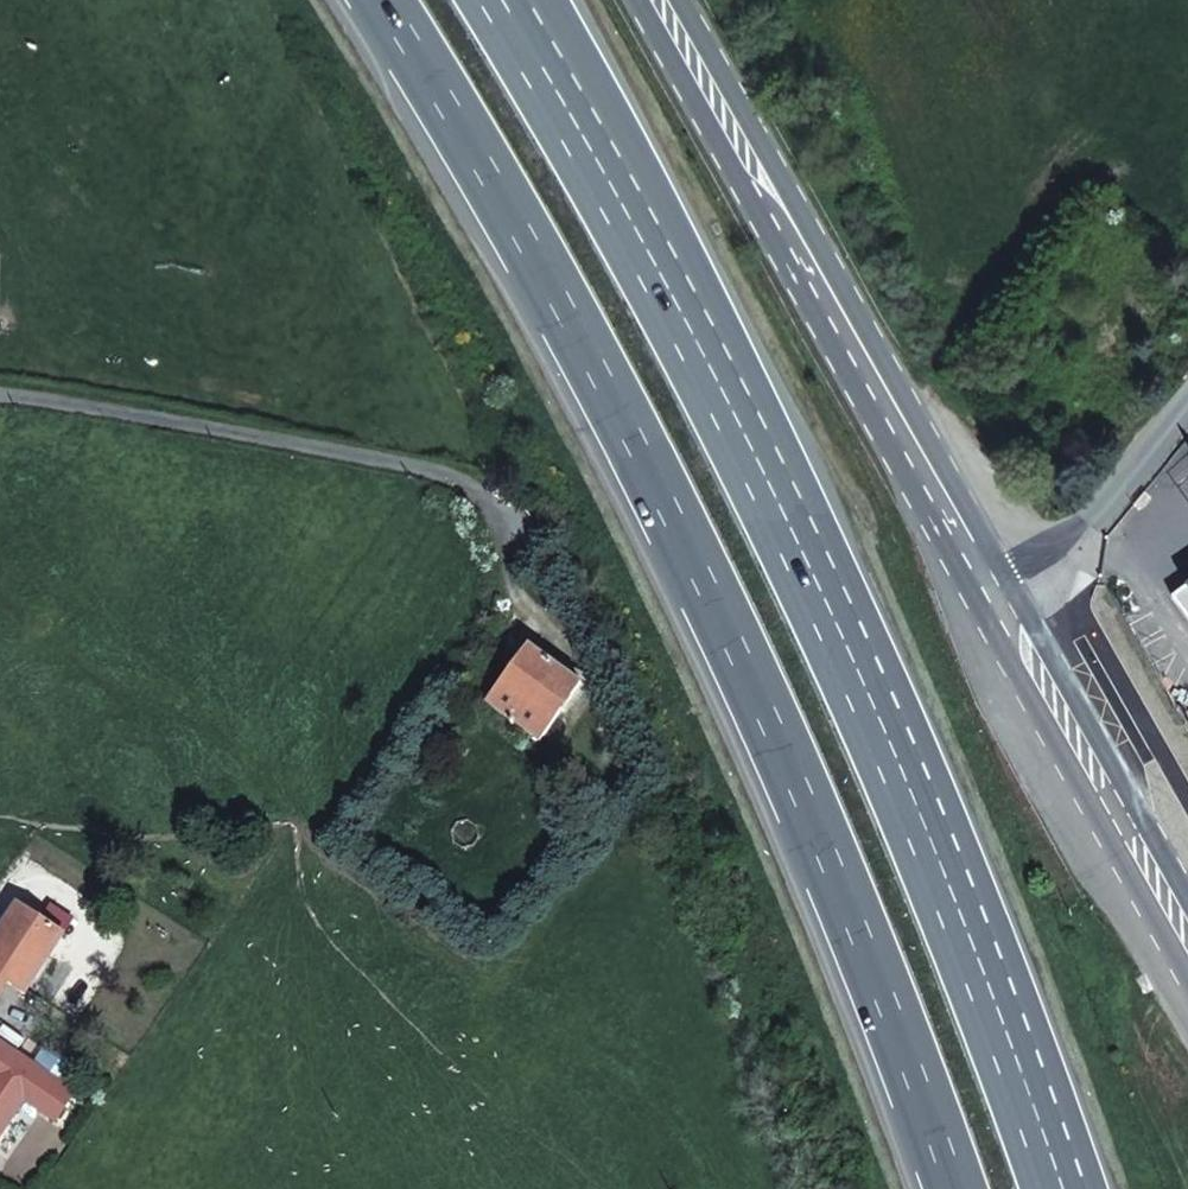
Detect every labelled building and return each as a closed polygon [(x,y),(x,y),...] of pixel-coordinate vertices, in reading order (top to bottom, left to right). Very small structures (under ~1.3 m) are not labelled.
[(1173,597),(1187,617),(1187,587),(1173,597)] [(530,646),(488,704),(540,742),(582,684),(530,646)] [(19,906),(0,934),(0,974),(10,980),(26,991),(63,935),(19,906)] [(0,974),(0,995),(10,980),(0,974)] [(7,1085),(25,1097),(32,1088),(13,1076),(7,1085)] [(25,1097),(7,1085),(0,1080),(0,1135),(25,1097)]
